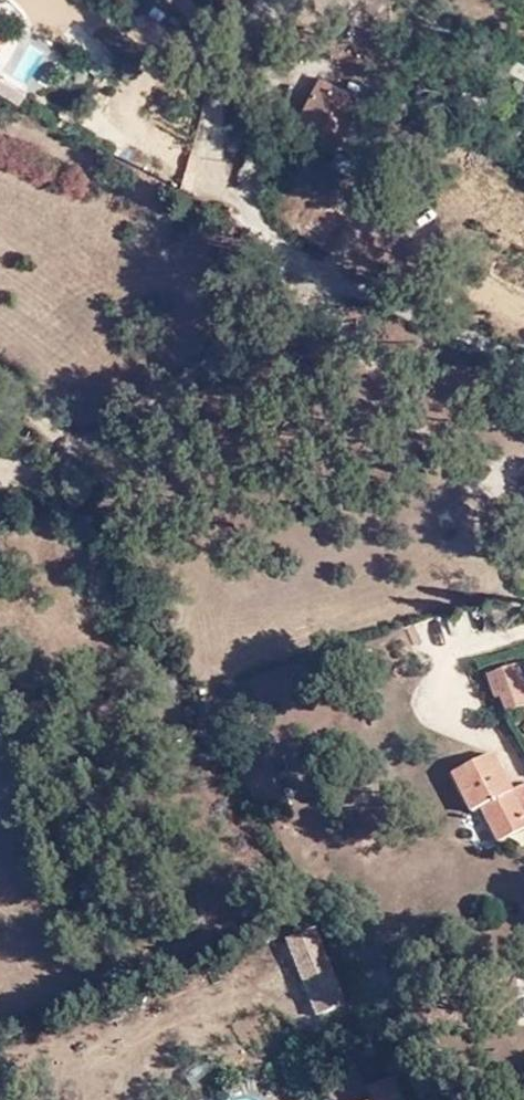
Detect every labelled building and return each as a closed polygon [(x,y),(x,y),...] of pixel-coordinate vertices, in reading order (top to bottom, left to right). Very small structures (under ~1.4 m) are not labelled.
[(18,107),(26,92),(0,77),(0,96),(18,107)] [(366,102),(324,81),(301,123),(344,143),(366,102)] [(483,674),(505,712),(523,705),(523,677),(519,661),(483,674)] [(497,753),(459,771),(477,809),(487,804),(505,838),(523,830),(523,785),(516,788),(497,753)] [(288,930),(263,939),(268,950),(291,943),(288,930)] [(344,1004),(317,933),(297,942),(322,1013),(344,1004)] [(365,1017),(359,1008),(341,1017),(347,1027),(365,1017)] [(377,1048),(367,1028),(358,1033),(368,1052),(377,1048)] [(396,1079),(371,1089),(375,1099),(405,1099),(396,1079)]
